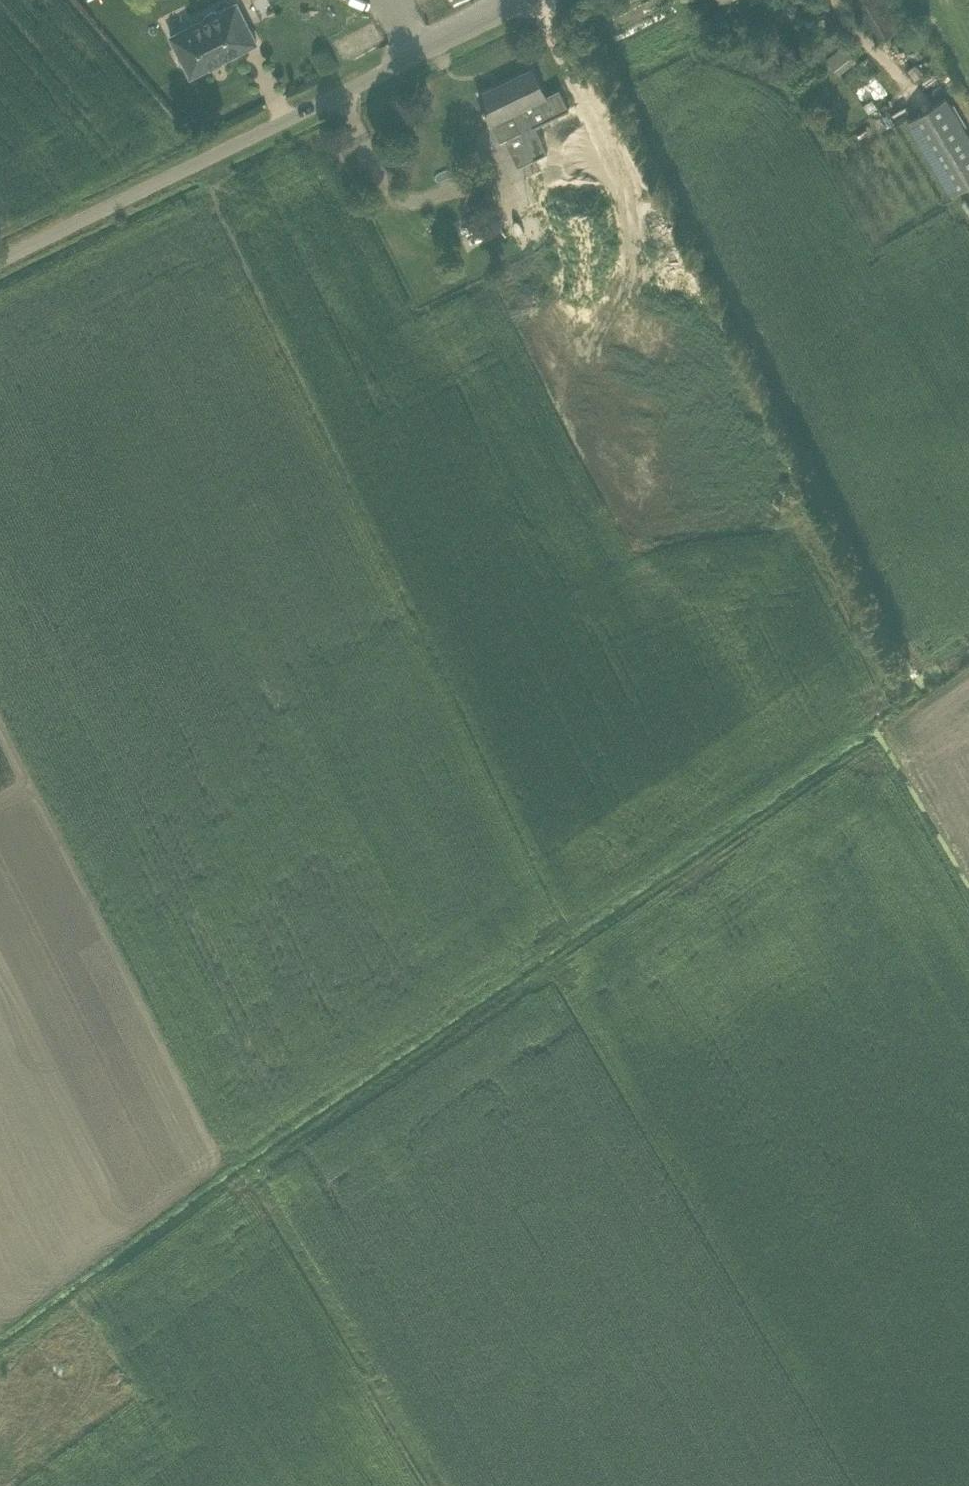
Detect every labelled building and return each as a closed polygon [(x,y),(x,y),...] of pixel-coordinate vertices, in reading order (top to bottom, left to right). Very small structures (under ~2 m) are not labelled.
[(878,43),(904,26),(888,0),(852,0),(878,43)] [(257,41),(237,1),(171,34),(191,74),(257,41)] [(840,72),(858,58),(844,40),(827,54),(840,72)] [(506,137),(540,210),(577,284),(578,286),(618,369),(601,377),(623,422),(639,414),(671,480),(737,444),(575,104),(569,107),(560,88),(546,95),(533,68),(479,93),(484,105),(483,106),(485,111),(487,110),(492,122),(501,139),(506,137)] [(968,184),(968,136),(945,97),(908,120),(953,194),(968,184)]
